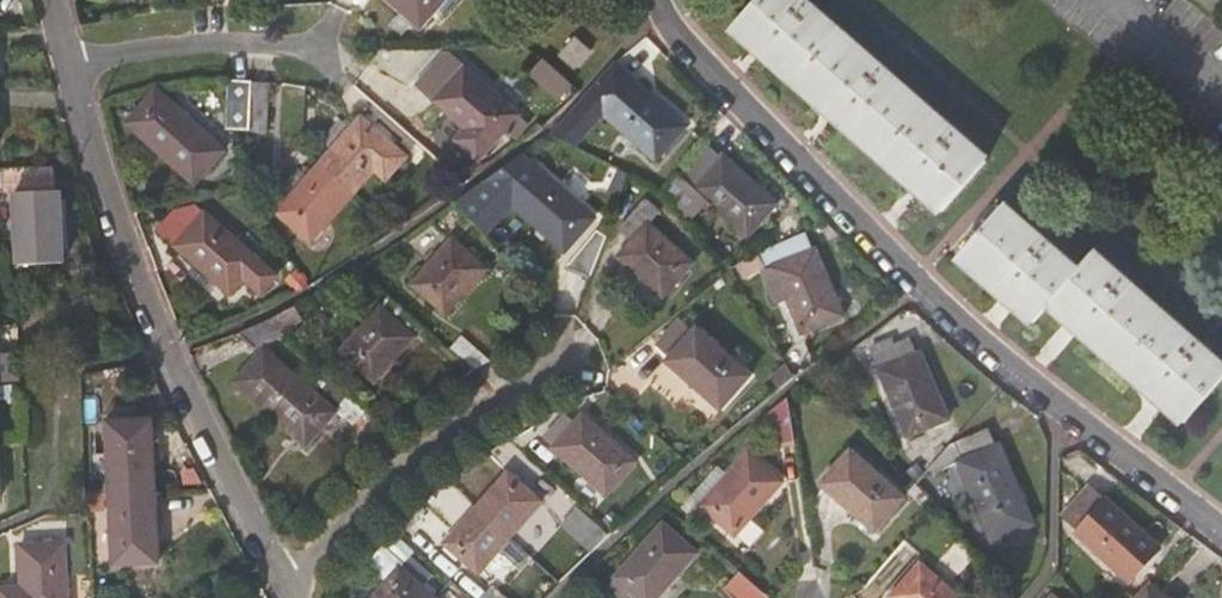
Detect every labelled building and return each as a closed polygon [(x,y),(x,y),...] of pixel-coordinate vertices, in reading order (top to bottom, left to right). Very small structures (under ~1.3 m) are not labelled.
[(441,0),(385,0),(417,28),(441,0)] [(728,32),(938,214),(982,163),(792,0),(757,0),(728,32)] [(1210,11),(1221,0),(1195,0),(1210,11)] [(587,51),(571,38),(556,56),(571,70),(587,51)] [(445,55),(440,54),(414,84),(464,128),(454,139),(477,160),(503,130),(512,138),(524,124),(445,55)] [(561,82),(545,65),(534,76),(552,93),(561,82)] [(688,126),(614,66),(588,98),(606,113),(604,114),(660,161),(688,126)] [(266,82),(249,81),(246,119),(263,120),(266,82)] [(225,126),(242,127),(245,86),(229,85),(225,126)] [(219,151),(153,94),(125,126),(191,184),(219,151)] [(315,164),(349,194),(367,175),(378,185),(401,160),(355,119),(346,129),(337,121),(322,138),(331,146),(315,164)] [(675,173),(663,189),(684,213),(700,194),(747,233),(776,198),(723,153),(720,156),(705,144),(679,176),(675,173)] [(592,219),(527,163),(499,195),(561,252),(592,219)] [(304,244),(349,194),(315,164),(304,176),(295,168),(280,186),(289,195),(271,215),(304,244)] [(20,169),(4,170),(5,191),(15,191),(18,261),(62,259),(58,190),(51,189),(50,167),(20,169)] [(658,208),(647,197),(622,226),(632,236),(618,252),(661,291),(689,261),(645,221),(658,208)] [(191,210),(170,214),(155,232),(227,294),(241,279),(259,294),(274,276),(201,215),(199,217),(191,210)] [(1221,380),(1221,370),(1091,256),(1074,276),(999,211),(956,261),(1031,325),(1048,307),(1183,425),(1221,380)] [(802,328),(843,311),(815,247),(812,248),(804,229),(760,249),(767,267),(774,264),(802,328)] [(481,269),(447,239),(409,283),(441,312),(481,269)] [(370,383),(418,329),(384,298),(336,353),(370,383)] [(692,331),(679,319),(657,343),(669,356),(667,359),(718,405),(746,373),(696,327),(692,331)] [(253,351),(285,338),(268,322),(237,334),(253,351)] [(917,352),(911,335),(873,352),(907,433),(948,416),(920,350),(917,352)] [(446,353),(469,374),(485,364),(458,339),(446,353)] [(235,386),(270,418),(301,384),(266,353),(235,386)] [(782,388),(796,375),(790,364),(776,377),(782,388)] [(301,384),(270,418),(306,451),(337,417),(334,415),(345,402),(321,380),(310,392),(301,384)] [(796,441),(789,396),(771,411),(777,443),(796,441)] [(571,421),(564,414),(544,435),(553,444),(552,445),(603,492),(631,461),(581,414),(573,421),(571,421)] [(108,420),(111,493),(153,491),(151,419),(108,420)] [(989,428),(948,445),(929,464),(932,471),(959,460),(992,539),(1034,523),(1002,442),(996,445),(989,428)] [(902,495),(850,449),(821,481),(873,526),(902,495)] [(780,479),(748,450),(701,501),(732,530),(780,479)] [(475,506),(507,535),(540,500),(508,471),(475,506)] [(153,491),(111,493),(114,563),(156,561),(153,491)] [(1160,548),(1109,499),(1079,531),(1130,579),(1160,548)] [(952,582),(979,552),(937,504),(904,540),(952,582)] [(594,549),(610,532),(579,505),(564,521),(594,549)] [(473,571),(507,535),(475,506),(441,542),(473,571)] [(663,523),(615,574),(642,597),(652,597),(694,553),(663,523)] [(420,546),(399,527),(385,540),(390,545),(406,561),(411,556),(420,546)] [(64,543),(20,545),(21,586),(0,587),(0,597),(66,597),(64,543)] [(406,561),(390,545),(376,559),(392,575),(406,561)] [(411,556),(406,561),(392,575),(371,597),(434,597),(422,587),(432,576),(411,556)] [(920,562),(893,593),(898,597),(960,597),(920,562)] [(771,597),(738,568),(723,584),(737,597),(770,597),(771,597)] [(1150,581),(1135,597),(1168,597),(1150,581)] [(499,584),(485,597),(514,597),(499,584)]
